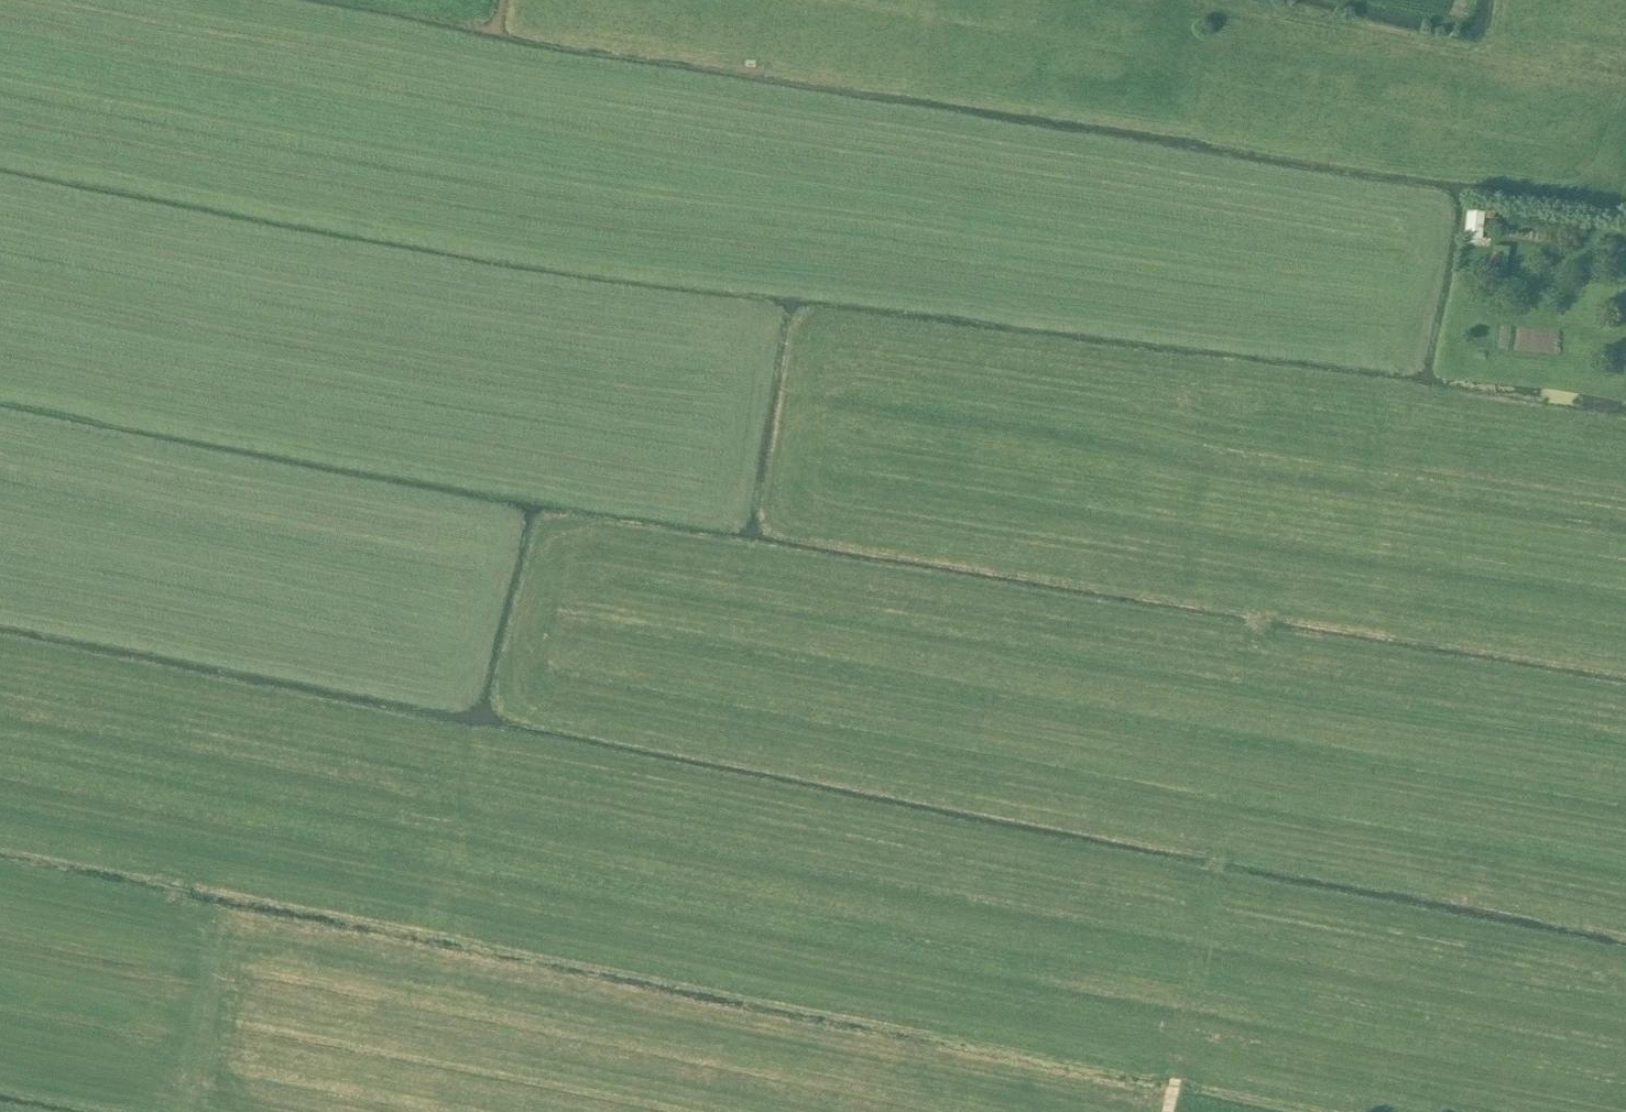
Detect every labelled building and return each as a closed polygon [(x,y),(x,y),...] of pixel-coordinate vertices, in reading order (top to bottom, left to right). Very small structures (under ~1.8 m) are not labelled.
[(1484,211),(1484,219),(1494,219),(1495,209),(1484,209),(1484,211)] [(1467,210),(1465,241),(1482,242),(1484,219),(1484,211),(1467,210)] [(1505,278),(1509,250),(1488,247),(1485,275),(1505,278)]
